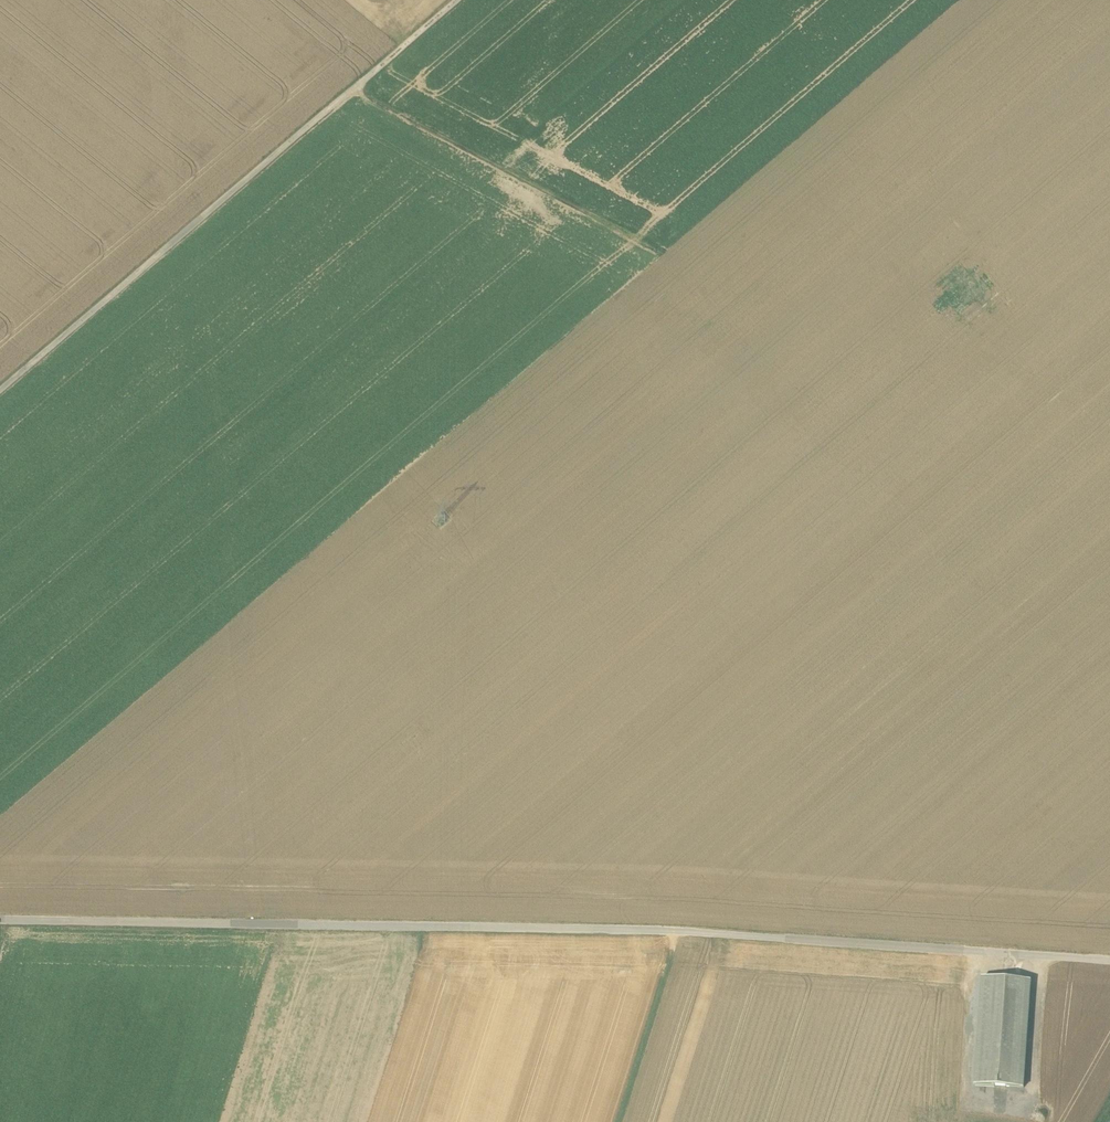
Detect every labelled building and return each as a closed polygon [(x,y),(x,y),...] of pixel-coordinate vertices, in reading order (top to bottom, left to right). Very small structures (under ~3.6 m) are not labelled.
[(1032,981),(982,978),(975,1085),(1025,1089),(1032,981)]
